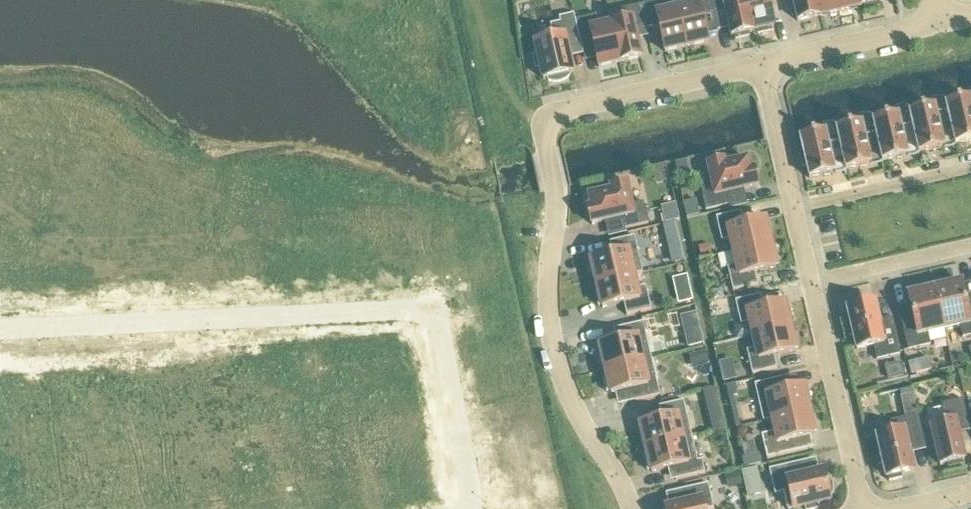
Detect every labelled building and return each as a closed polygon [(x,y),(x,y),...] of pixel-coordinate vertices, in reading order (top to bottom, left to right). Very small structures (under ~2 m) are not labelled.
[(677,11),(686,49),(708,44),(701,18),(713,15),(710,0),(687,0),(689,8),(677,11)] [(713,15),(725,12),(731,39),(735,38),(736,41),(749,38),(748,35),(753,34),(745,0),(710,0),(713,15)] [(753,34),(757,33),(758,36),(771,33),(770,30),(774,29),(768,2),(778,0),(745,0),(753,34)] [(797,23),(819,18),(815,0),(792,0),(797,23)] [(819,18),(840,14),(837,0),(815,0),(819,18)] [(840,14),(860,9),(858,0),(837,0),(840,14)] [(860,9),(865,8),(866,11),(879,8),(878,5),(882,4),(881,0),(858,0),(860,9)] [(663,2),(641,7),(647,31),(659,28),(665,54),(686,49),(677,11),(666,14),(663,2)] [(623,24),(611,27),(620,65),(642,60),(635,33),(647,31),(641,7),(620,13),(623,24)] [(581,46),(575,23),(574,17),(559,20),(560,25),(550,27),(552,36),(534,41),(538,57),(533,58),(536,71),(541,70),(543,82),(547,81),(548,84),(552,85),(557,85),(562,84),(566,82),(570,79),(569,76),(573,76),(568,53),(581,50),(581,46)] [(597,18),(575,23),(581,46),(592,43),(599,69),(620,65),(611,27),(599,30),(597,18)] [(947,113),(954,141),(955,147),(970,143),(970,102),(970,101),(946,106),(947,113)] [(909,115),(911,121),(917,150),(919,155),(944,150),(942,144),(954,141),(947,113),(936,115),(934,109),(909,115)] [(873,123),(874,130),(881,158),(882,164),(907,158),(906,152),(917,150),(911,121),(899,124),(898,117),(873,123)] [(836,132),(838,138),(844,167),(846,172),(871,167),(870,161),(881,158),(874,130),(863,132),(861,126),(836,132)] [(844,167),(838,138),(826,141),(825,134),(800,140),(803,154),(799,155),(802,169),(806,168),(809,181),(834,175),(833,169),(844,167)] [(701,191),(705,213),(729,207),(726,196),(757,188),(753,172),(750,173),(747,162),(725,167),(724,164),(707,168),(712,189),(701,191)] [(610,190),(611,194),(588,199),(591,210),(587,211),(591,227),(622,220),(625,231),(648,226),(643,205),(631,207),(627,186),(610,190)] [(679,223),(675,207),(661,210),(665,226),(679,223)] [(730,241),(733,254),(770,246),(768,238),(772,238),(769,223),(765,224),(765,222),(743,227),(741,214),(716,220),(721,244),(730,241)] [(595,278),(597,286),(633,278),(630,265),(639,263),(634,239),(609,245),(612,257),(591,262),(592,264),(588,265),(591,279),(595,278)] [(709,246),(699,249),(701,259),(711,257),(709,246)] [(770,246),(733,254),(736,267),(727,270),(733,293),(757,288),(754,275),(776,270),(775,268),(779,267),(775,253),(772,254),(770,246)] [(672,266),(686,263),(682,247),(668,251),(672,266)] [(633,278),(597,286),(598,294),(595,295),(598,309),(602,308),(602,310),(623,305),(626,318),(651,312),(645,288),(636,291),(633,278)] [(933,287),(944,332),(960,328),(963,340),(970,338),(970,307),(966,308),(961,285),(948,288),(947,284),(933,287)] [(944,332),(933,287),(919,290),(920,295),(908,297),(913,321),(901,323),(908,352),(930,347),(927,336),(944,332)] [(690,293),(679,296),(681,305),(692,302),(690,293)] [(750,325),(753,338),(789,329),(788,322),(791,321),(788,307),(784,308),(784,305),(763,310),(760,298),(735,303),(740,327),(750,325)] [(849,311),(847,311),(850,325),(846,326),(849,339),(853,338),(856,352),(873,348),(877,362),(900,357),(892,325),(880,328),(874,305),(862,308),(861,304),(848,307),(849,311)] [(680,319),(683,331),(698,327),(696,315),(680,319)] [(604,364),(605,372),(651,361),(643,325),(618,330),(621,343),(600,348),(600,350),(597,351),(600,365),(604,364)] [(789,329),(753,338),(756,351),(746,353),(752,376),(777,371),(774,358),(795,353),(794,351),(798,350),(795,336),(791,337),(789,329)] [(651,361),(605,372),(607,379),(604,380),(607,394),(610,394),(611,396),(632,391),(635,404),(660,398),(651,361)] [(900,365),(885,369),(888,382),(904,378),(900,365)] [(763,424),(772,422),(772,421),(809,413),(807,405),(810,404),(807,390),(804,391),(803,389),(782,393),(779,381),(754,387),(763,424)] [(737,398),(734,386),(726,388),(728,400),(737,398)] [(894,396),(897,410),(913,406),(910,393),(894,396)] [(931,429),(940,468),(947,466),(948,469),(962,466),(961,463),(964,462),(958,436),(970,433),(963,402),(941,407),(946,426),(931,429)] [(644,443),(646,450),(692,440),(683,403),(659,409),(662,421),(640,426),(641,429),(637,430),(641,444),(644,443)] [(772,421),(772,422),(775,434),(761,437),(767,461),(796,454),(793,442),(814,437),(814,434),(817,433),(814,419),(810,420),(809,413),(772,421)] [(880,454),(875,455),(878,467),(883,466),(886,480),(888,480),(889,484),(902,481),(901,477),(913,474),(908,450),(924,447),(917,417),(890,424),(893,435),(876,439),(880,454)] [(9,430),(6,418),(0,420),(0,432),(9,430)] [(692,440),(646,450),(648,458),(644,459),(648,473),(651,472),(652,474),(673,470),(676,482),(705,475),(702,463),(698,464),(692,440)] [(744,459),(742,460),(745,471),(761,468),(758,456),(756,456),(744,459)] [(797,465),(769,472),(774,497),(784,495),(787,508),(818,508),(818,506),(830,503),(829,499),(831,499),(833,494),(833,490),(832,485),(830,481),(826,477),(824,478),(823,474),(800,479),(797,465)] [(742,488),(738,475),(725,478),(728,491),(742,488)] [(708,486),(684,491),(688,505),(671,508),(713,508),(708,486)]
